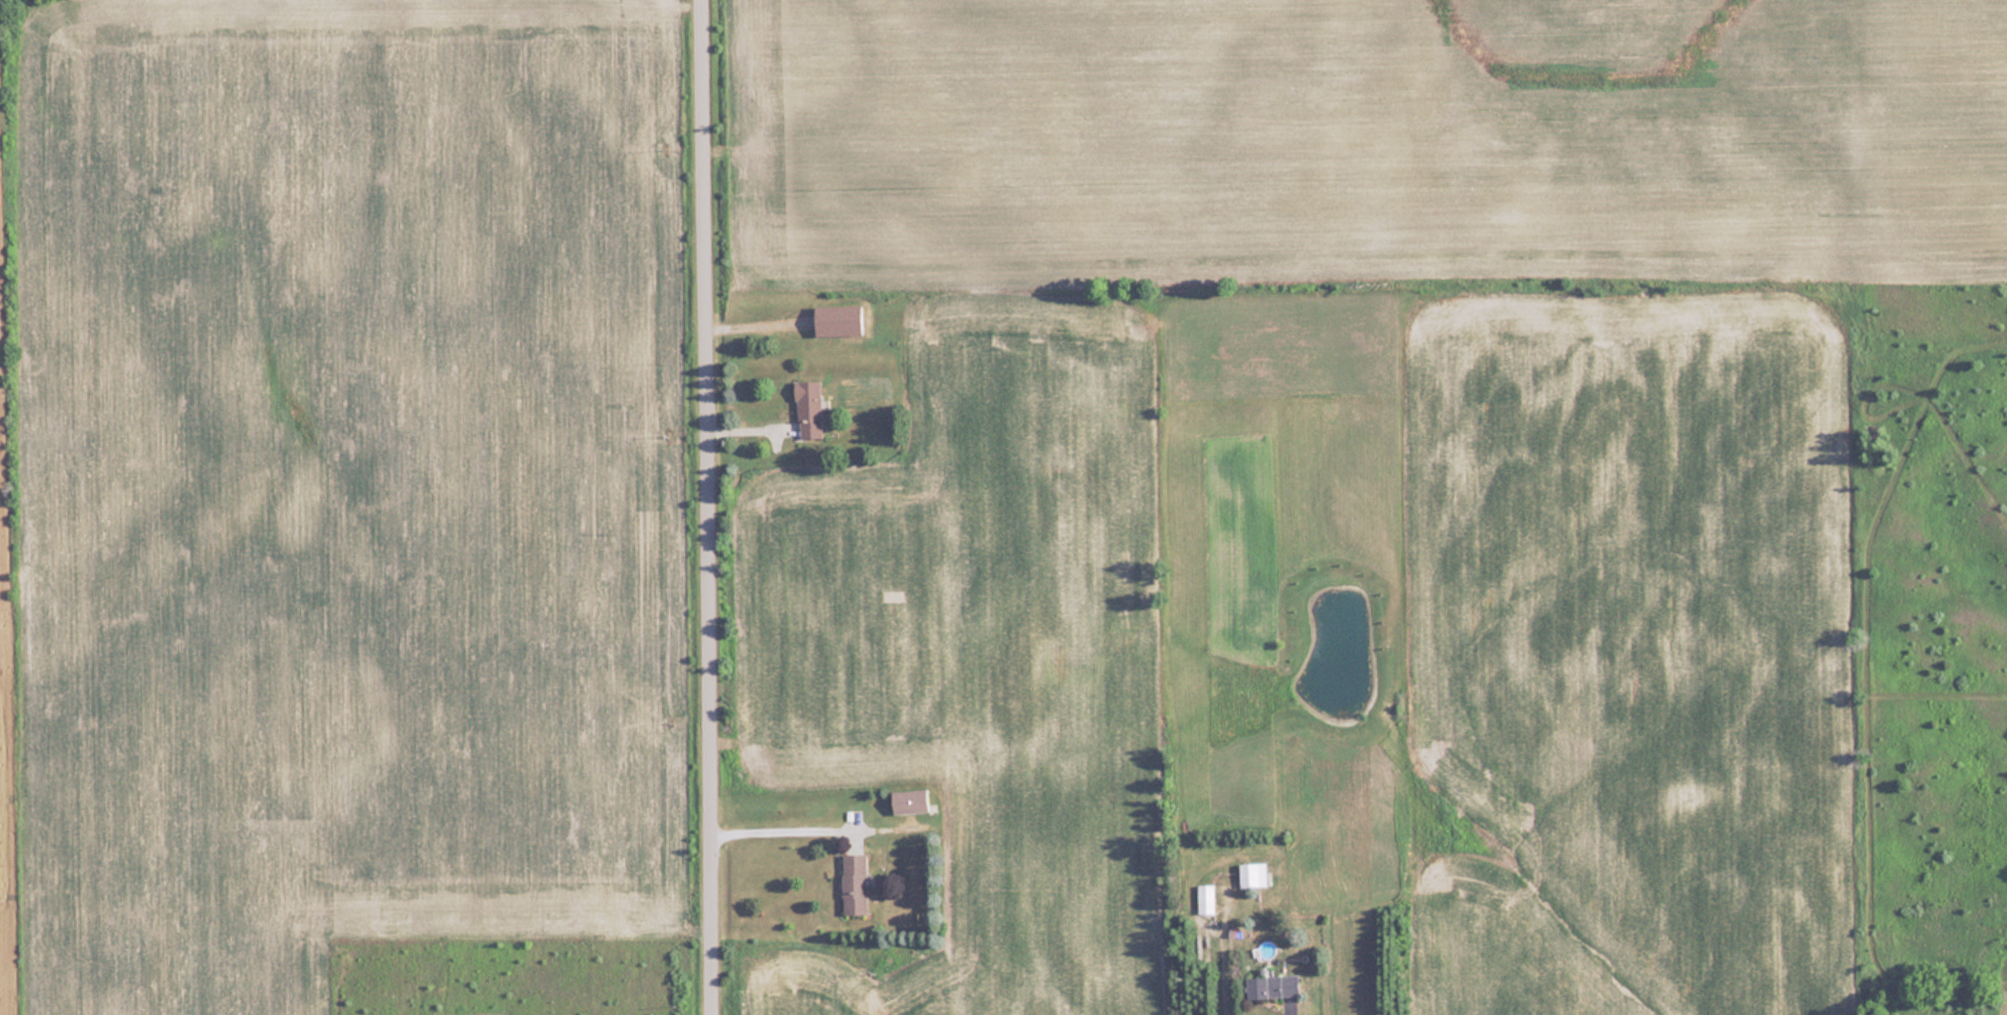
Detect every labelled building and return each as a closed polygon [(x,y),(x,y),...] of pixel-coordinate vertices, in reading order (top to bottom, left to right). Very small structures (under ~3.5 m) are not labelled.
[(861,336),(861,305),(815,305),(815,336),(861,336)] [(821,380),(796,380),(796,437),(821,437),(821,380)] [(892,791),(894,814),(929,811),(927,788),(892,791)] [(843,853),(843,914),(866,914),(866,853),(843,853)] [(1266,887),(1266,862),(1239,862),(1239,887),(1266,887)] [(1198,914),(1214,914),(1214,884),(1198,884),(1198,914)] [(1247,976),(1248,997),(1299,997),(1298,975),(1247,976)]
